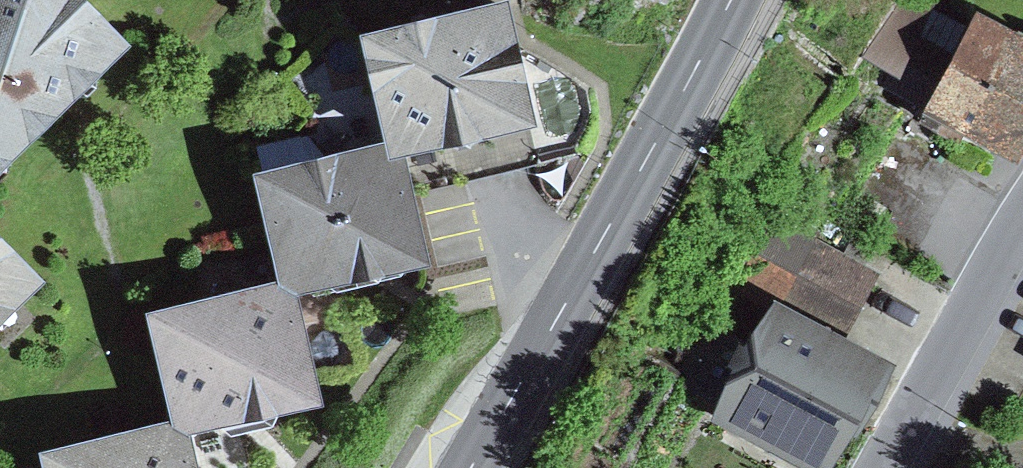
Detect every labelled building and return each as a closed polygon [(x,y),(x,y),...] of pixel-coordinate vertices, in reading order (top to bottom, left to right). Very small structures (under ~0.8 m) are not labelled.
[(124,27),(97,0),(0,0),(0,144),(124,27)] [(369,19),(394,129),(409,194),(547,163),(509,0),(451,0),(369,19)] [(863,52),(891,65),(882,85),(922,102),(919,111),(937,119),(933,125),(990,153),(998,136),(1018,143),(1022,134),(1022,21),(979,0),(900,0),(863,52)] [(394,129),(329,144),(356,262),(422,247),(409,194),(394,129)] [(356,262),(329,144),(258,158),(284,278),(356,262)] [(877,270),(815,237),(819,229),(776,206),(741,273),(779,293),(847,328),(877,270)] [(38,269),(0,230),(0,306),(38,269)] [(284,278),(157,306),(181,417),(308,389),(284,278)] [(779,293),(758,336),(707,310),(679,364),(687,369),(683,376),(717,393),(709,408),(827,467),(828,467),(887,351),(847,328),(779,293)] [(46,446),(51,467),(193,467),(181,417),(46,446)]
